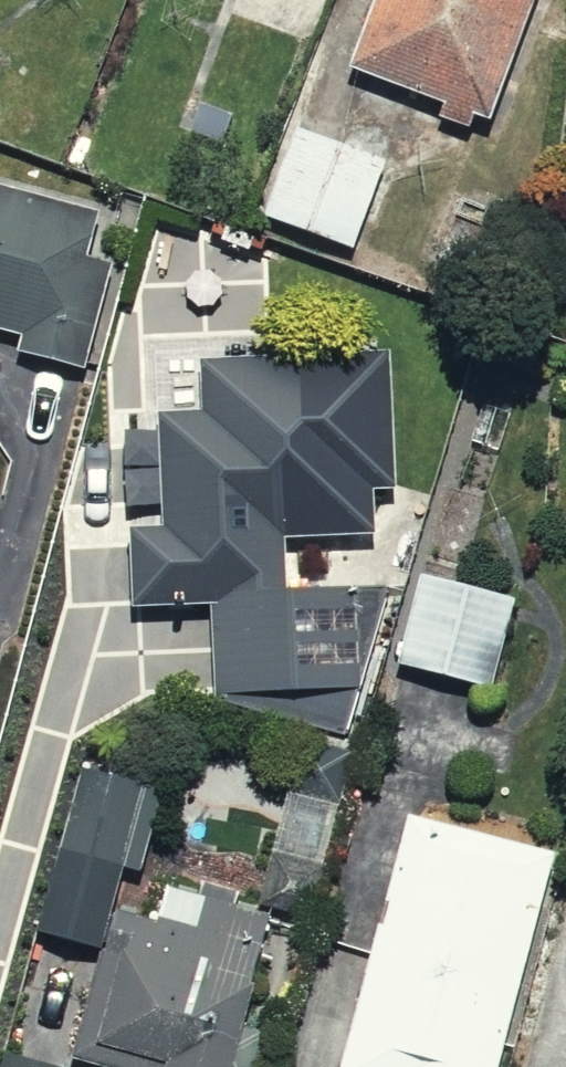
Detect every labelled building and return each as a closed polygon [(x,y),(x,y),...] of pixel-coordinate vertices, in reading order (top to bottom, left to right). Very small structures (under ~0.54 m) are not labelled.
[(514,0),(357,0),(328,72),(427,111),(421,124),(458,139),(514,0)] [(389,160),(281,123),(248,220),(356,257),(389,160)] [(0,186),(0,344),(5,346),(0,361),(60,381),(112,223),(0,186)] [(139,617),(217,615),(223,710),(353,746),(396,596),(296,599),(293,547),(383,543),(381,496),(403,497),(397,359),(207,368),(210,420),(165,423),(165,438),(130,440),(133,516),(169,515),(169,535),(136,535),(139,617)] [(500,711),(535,606),(438,574),(403,679),(500,711)] [(281,918),(123,859),(147,796),(82,772),(21,937),(91,963),(56,1056),(85,1066),(226,1066),(281,918)] [(392,805),(323,1066),(489,1066),(546,845),(392,805)] [(525,1066),(565,1066),(565,931),(525,1066)]
